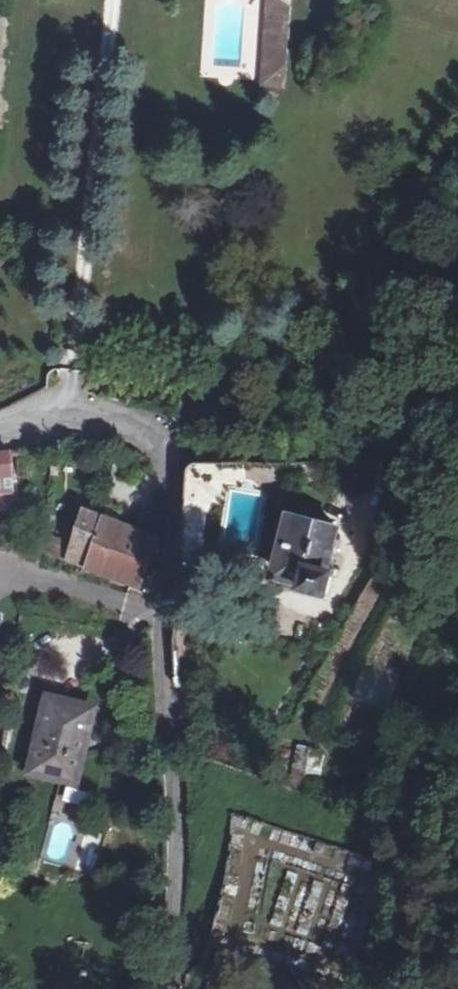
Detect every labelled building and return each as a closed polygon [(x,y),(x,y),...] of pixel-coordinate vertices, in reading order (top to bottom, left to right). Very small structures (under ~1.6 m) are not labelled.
[(288,87),(287,0),(261,0),(262,88),(288,87)] [(10,478),(16,478),(15,454),(0,456),(0,479),(10,478)] [(303,515),(288,512),(275,568),(297,574),(295,581),(320,587),(325,571),(328,570),(330,567),(329,564),(328,561),(325,560),(336,522),(303,515)] [(86,572),(100,520),(90,516),(84,514),(70,551),(65,565),(86,572)] [(155,538),(113,524),(100,520),(86,572),(139,591),(149,562),(155,538)] [(45,533),(42,557),(65,565),(70,551),(64,549),(65,539),(45,533)] [(49,703),(31,777),(74,788),(81,759),(92,715),(49,703)] [(298,744),(290,767),(319,776),(326,753),(298,744)] [(69,865),(78,827),(55,821),(46,859),(69,865)]
